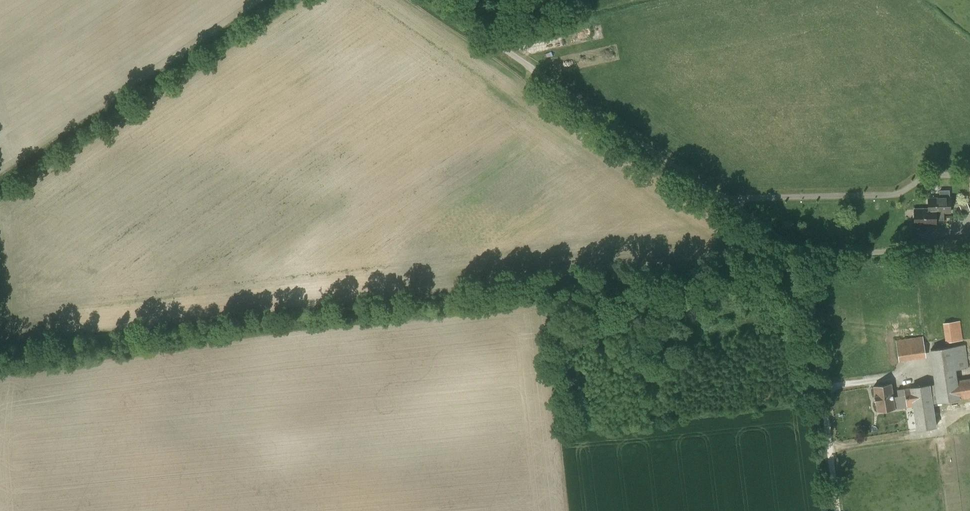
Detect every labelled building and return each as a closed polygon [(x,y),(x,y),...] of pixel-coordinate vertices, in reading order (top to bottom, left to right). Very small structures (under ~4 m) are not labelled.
[(928,198),(928,209),(939,209),(939,212),(944,212),(950,212),(949,190),(939,190),(939,198),(928,198)] [(928,209),(914,209),(914,211),(913,212),(913,217),(914,218),(914,226),(935,225),(935,222),(944,222),(944,212),(939,212),(939,209),(928,209)] [(936,239),(935,258),(969,258),(969,240),(936,239)] [(607,307),(593,310),(594,316),(608,313),(607,307)] [(943,323),(946,339),(946,343),(963,341),(960,321),(943,323)] [(896,341),(897,347),(924,343),(923,337),(896,341)] [(924,343),(897,347),(899,361),(906,360),(905,355),(925,352),(924,343)] [(965,345),(931,350),(936,384),(956,381),(955,370),(968,368),(965,345)] [(926,357),(925,352),(905,355),(906,360),(926,357)] [(904,389),(907,407),(913,406),(932,403),(969,397),(969,379),(956,381),(936,384),(904,389)] [(891,384),(874,387),(877,411),(895,409),(893,397),(891,384)] [(898,397),(893,397),(895,409),(907,407),(904,389),(897,390),(898,397)] [(932,403),(913,406),(917,430),(936,427),(932,403)]
